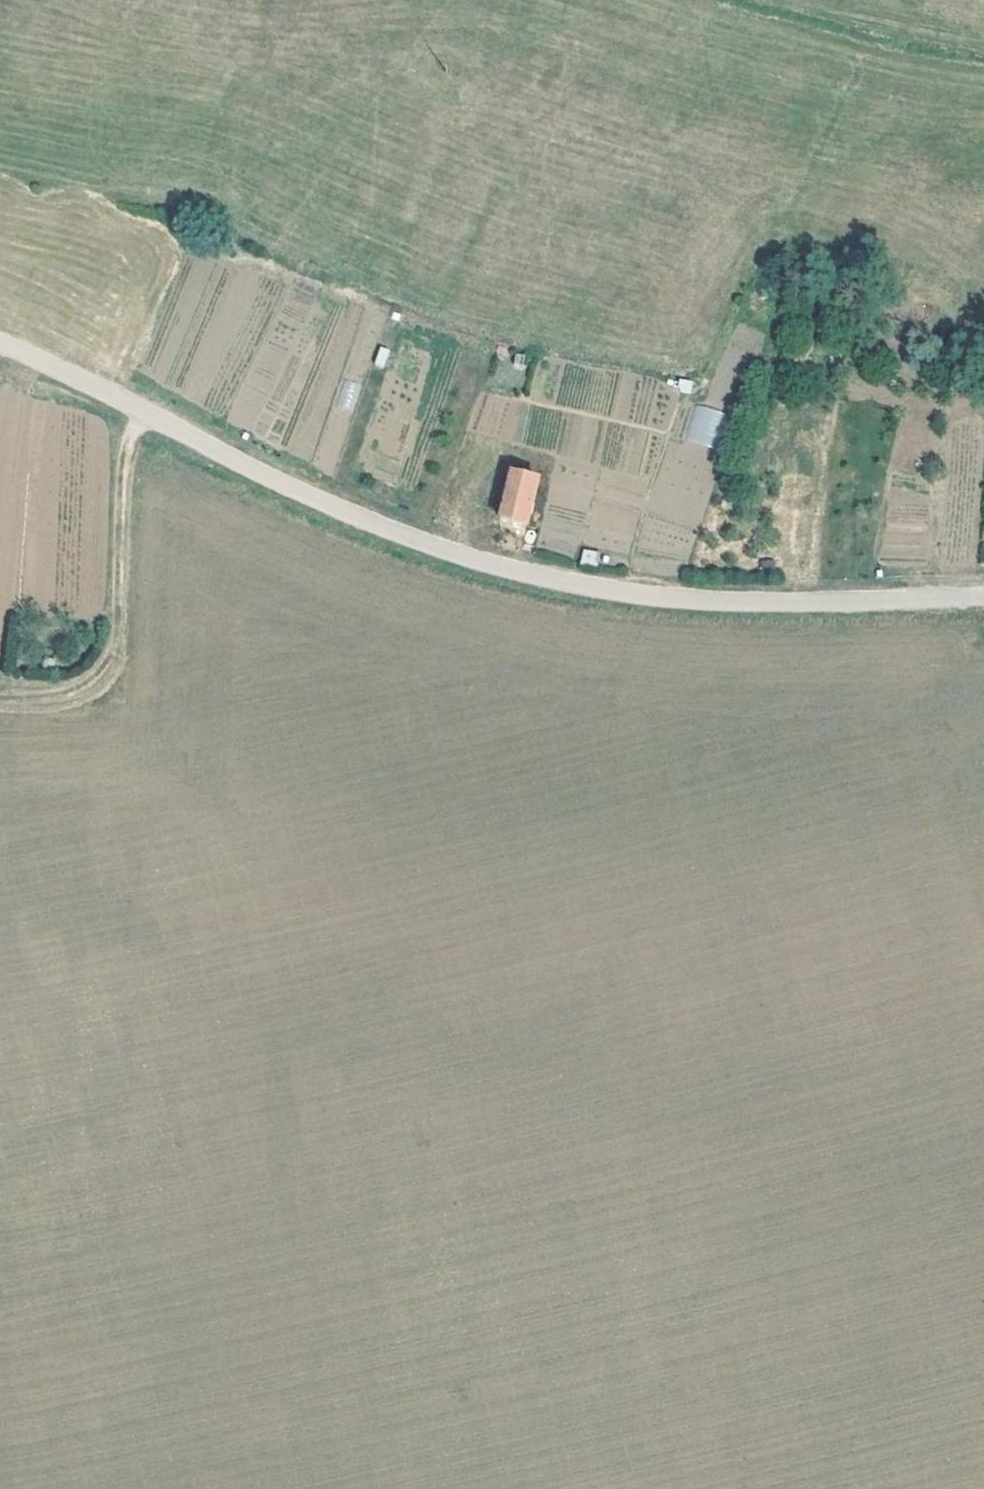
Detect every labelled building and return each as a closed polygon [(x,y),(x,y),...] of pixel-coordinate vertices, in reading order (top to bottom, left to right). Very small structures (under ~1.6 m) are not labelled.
[(695,404),(685,439),(718,448),(727,413),(695,404)] [(543,477),(511,469),(499,520),(530,528),(543,477)]
